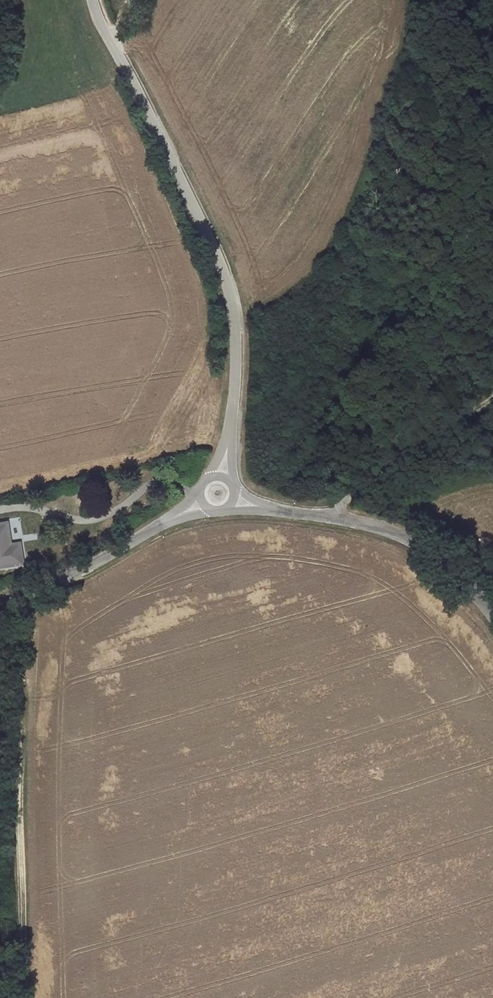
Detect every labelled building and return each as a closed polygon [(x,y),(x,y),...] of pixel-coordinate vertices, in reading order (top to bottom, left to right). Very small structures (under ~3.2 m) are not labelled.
[(20,521),(11,524),(8,515),(0,517),(0,559),(27,554),(20,521)]
